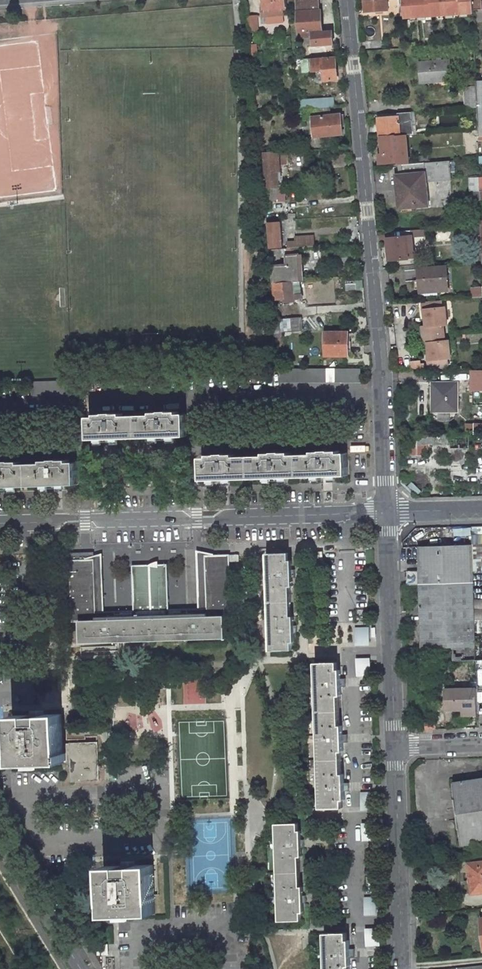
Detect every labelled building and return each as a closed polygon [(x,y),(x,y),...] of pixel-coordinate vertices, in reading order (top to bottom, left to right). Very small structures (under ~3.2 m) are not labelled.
[(265,9),(263,9),(264,17),(267,16),(284,15),(288,15),(287,7),(287,0),(264,0),(265,9)] [(314,46),(333,44),(332,32),(323,32),(321,11),(319,11),(318,0),(297,0),(300,37),(313,36),(314,46)] [(366,12),(387,10),(386,0),(364,0),(366,12)] [(474,13),(473,0),(403,0),(404,8),(404,12),(405,16),(405,18),(474,13)] [(474,10),(476,10),(481,10),(481,0),(474,0),(474,10)] [(267,16),(267,24),(285,22),(284,15),(267,16)] [(258,29),(257,16),(247,17),(248,30),(258,29)] [(312,59),(306,60),(306,63),(309,63),(308,65),(303,65),(303,72),(313,71),(313,72),(316,72),(326,71),(327,81),(338,79),(338,70),(341,70),(340,66),(337,66),(337,58),(312,60),(312,59)] [(451,77),(450,61),(420,63),(422,82),(433,81),(433,78),(451,77)] [(316,72),(317,82),(327,81),(326,71),(316,72)] [(477,107),(476,87),(465,87),(466,108),(469,108),(477,107)] [(333,107),(333,98),(322,99),(323,107),(330,107),(333,107)] [(323,107),(322,99),(304,101),(304,109),(323,107)] [(343,134),(341,115),(331,116),(330,107),(323,107),(304,109),(305,119),(313,118),(315,137),(343,134)] [(381,136),(396,135),(406,135),(417,134),(416,126),(413,126),(411,112),(398,113),(398,116),(378,117),(380,136),(381,136)] [(466,135),(468,151),(476,150),(474,134),(466,135)] [(408,163),(406,135),(396,135),(381,136),(382,153),(379,153),(380,164),(397,163),(398,164),(402,164),(408,163)] [(278,171),(280,171),(280,165),(279,151),(271,152),(266,152),(264,152),(267,188),(269,188),(278,187),(279,187),(278,171)] [(279,151),(280,165),(287,165),(287,151),(279,151)] [(396,176),(398,187),(401,187),(403,208),(428,206),(426,181),(451,180),(450,172),(449,162),(449,161),(424,163),(425,173),(403,175),(396,176)] [(424,163),(402,164),(403,175),(425,173),(424,163)] [(481,224),(480,192),(480,178),(470,179),(471,218),(472,225),(481,224)] [(278,199),(278,187),(269,188),(269,200),(278,199)] [(282,247),(280,222),(269,223),(271,248),(282,247)] [(381,233),(381,240),(387,239),(390,261),(409,259),(408,256),(414,255),(412,237),(412,236),(411,230),(381,233)] [(298,248),(314,247),(314,236),(295,237),(296,242),(288,242),(288,248),(298,248)] [(299,258),(298,248),(288,248),(286,249),(287,256),(287,265),(271,266),(273,283),(294,282),(300,281),(299,262),(303,262),(303,258),(299,258)] [(287,256),(286,249),(269,249),(270,257),(287,256)] [(438,291),(448,290),(447,267),(417,269),(418,280),(422,280),(422,289),(419,289),(420,296),(438,295),(438,291)] [(416,278),(415,270),(405,271),(405,278),(416,278)] [(361,280),(346,281),(346,291),(362,290),(361,280)] [(296,295),(294,282),(273,283),(275,300),(280,299),(279,294),(282,294),(282,297),(286,297),(286,302),(303,301),(302,294),(296,295)] [(473,288),(473,298),(481,298),(481,287),(473,288)] [(443,308),(442,300),(421,302),(421,310),(424,310),(425,326),(421,327),(422,344),(426,344),(428,360),(425,360),(426,369),(447,367),(446,358),(449,358),(447,341),(443,341),(442,325),(446,325),(445,308),(443,308)] [(310,330),(309,317),(301,318),(302,331),(310,330)] [(293,332),(302,331),(301,318),(291,318),(275,320),(275,338),(281,337),(281,332),(293,332)] [(280,339),(282,353),(294,351),(293,332),(281,332),(281,337),(281,338),(280,339)] [(348,355),(348,333),(325,333),(325,355),(348,355)] [(424,361),(410,361),(410,370),(424,370),(424,361)] [(361,382),(361,369),(280,368),(280,382),(361,382)] [(481,390),(481,371),(472,371),(472,390),(481,390)] [(31,382),(31,395),(72,394),(71,380),(31,382)] [(437,411),(457,411),(457,383),(433,384),(433,395),(437,395),(437,411)] [(331,416),(330,402),(322,403),(322,416),(331,416)] [(346,415),(345,402),(330,402),(331,416),(346,415)] [(215,420),(215,406),(200,407),(200,420),(215,420)] [(224,419),(224,406),(215,406),(215,420),(224,419)] [(153,412),(153,415),(123,416),(123,413),(114,414),(114,413),(97,414),(97,417),(89,417),(90,440),(187,436),(187,414),(179,414),(179,411),(170,412),(170,411),(162,412),(153,412)] [(61,426),(60,412),(52,413),(52,426),(61,426)] [(75,425),(75,412),(60,412),(61,426),(75,425)] [(471,465),(470,434),(412,435),(412,455),(424,455),(424,448),(428,449),(428,445),(451,445),(451,465),(471,465)] [(451,465),(451,495),(481,495),(481,434),(475,434),(470,434),(471,465),(451,465)] [(424,465),(451,465),(451,445),(428,445),(428,449),(424,448),(424,455),(424,465)] [(292,455),(291,452),(283,452),(274,452),(274,453),(266,453),(266,456),(236,457),(236,454),(227,454),(218,454),(218,455),(210,455),(210,457),(202,458),(203,480),(348,475),(347,452),(340,453),(340,450),(331,451),(331,450),(323,450),(323,451),(314,451),(314,454),(292,455)] [(21,461),(13,462),(13,461),(0,462),(0,487),(78,484),(77,462),(70,462),(70,460),(61,460),(61,459),(53,460),(44,461),(44,463),(22,464),(21,461)] [(481,544),(481,526),(472,526),(473,545),(481,544)] [(481,570),(481,544),(473,545),(474,570),(481,570)] [(474,570),(473,545),(418,547),(419,572),(408,572),(408,584),(419,584),(474,582),(474,570)] [(101,553),(85,559),(94,559),(96,620),(207,616),(205,555),(214,555),(198,550),(199,608),(169,609),(169,610),(134,611),(134,610),(103,611),(101,553)] [(323,562),(323,552),(312,552),(313,562),(323,562)] [(292,560),(289,560),(289,553),(267,554),(268,592),(269,601),(270,651),(292,650),(292,642),(295,642),(294,633),(297,633),(297,625),(294,625),(294,616),(291,616),(290,586),(293,586),(293,577),(295,577),(295,569),(292,569),(292,560)] [(225,616),(232,616),(230,561),(229,554),(214,555),(205,555),(207,616),(96,620),(94,559),(85,559),(70,560),(73,622),(80,621),(81,643),(225,638),(225,616)] [(167,563),(133,565),(134,610),(134,611),(169,610),(169,609),(167,563)] [(481,570),(474,570),(474,582),(474,583),(481,583),(481,582),(481,570)] [(474,582),(419,584),(421,647),(453,646),(454,661),(476,660),(474,583),(474,582)] [(270,651),(269,601),(268,592),(261,595),(266,605),(266,616),(262,618),(266,628),(267,632),(263,634),(270,653),(270,651)] [(355,642),(370,642),(369,627),(355,627),(355,642)] [(357,676),(371,676),(371,661),(356,662),(357,676)] [(338,670),(338,662),(315,662),(321,808),(343,808),(343,800),(345,800),(345,791),(350,790),(349,782),(345,782),(344,774),(341,774),(341,751),(343,751),(343,742),(348,742),(348,734),(343,734),(343,725),(340,725),(339,696),(342,696),(341,687),(346,686),(346,678),(341,678),(341,670),(338,670)] [(209,690),(208,678),(182,680),(184,704),(221,702),(220,690),(209,690)] [(477,709),(477,688),(446,689),(446,710),(477,709)] [(63,763),(62,714),(13,716),(15,764),(63,763)] [(99,780),(97,743),(70,743),(72,781),(99,780)] [(453,783),(462,845),(481,842),(481,779),(453,783)] [(361,807),(375,807),(375,792),(361,792),(361,807)] [(299,831),(298,823),(276,824),(280,921),(302,920),(301,912),(304,912),(304,903),(307,903),(306,895),(304,895),(303,886),(301,886),(299,856),(303,856),(302,848),(305,847),(305,839),(302,840),(302,831),(299,831)] [(377,840),(376,826),(362,826),(362,841),(377,840)] [(468,863),(470,879),(472,878),(472,881),(468,882),(470,894),(481,892),(481,861),(468,863)] [(155,913),(154,865),(104,866),(106,915),(155,913)] [(365,912),(379,912),(379,897),(364,897),(365,912)] [(380,931),(365,932),(366,946),(380,946),(380,931)] [(347,940),(347,932),(324,933),(326,968),(348,968),(348,966),(351,966),(350,957),(355,957),(355,949),(350,949),(350,940),(347,940)] [(109,954),(108,944),(98,945),(98,955),(109,954)]
